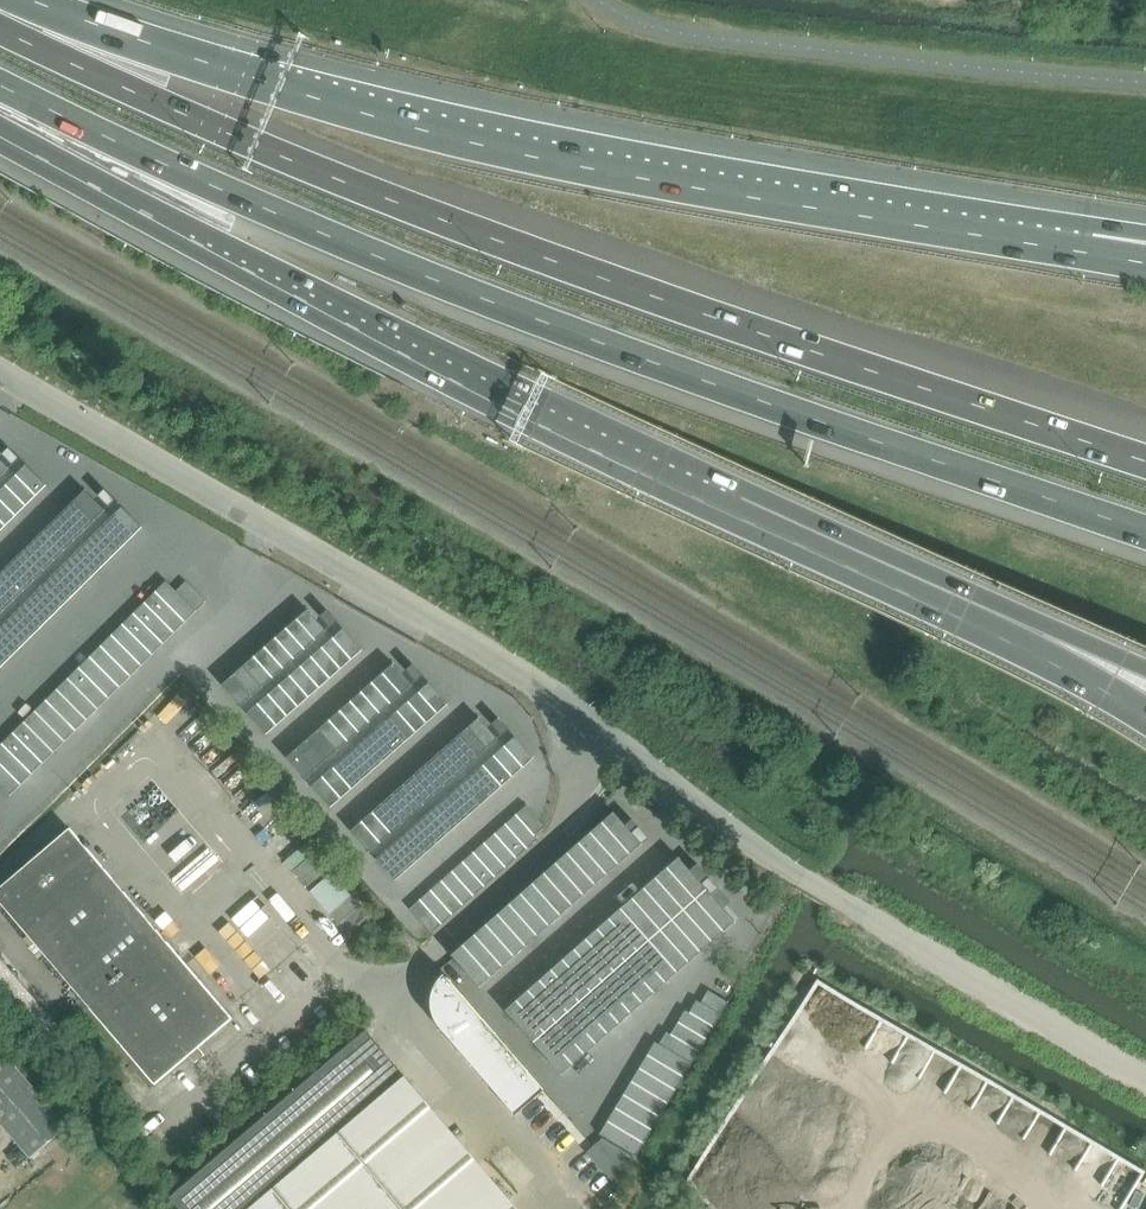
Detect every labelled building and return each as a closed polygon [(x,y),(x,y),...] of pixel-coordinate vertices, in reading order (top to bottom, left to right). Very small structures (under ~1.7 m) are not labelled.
[(47,486),(20,459),(10,469),(0,459),(0,532),(47,486)] [(0,575),(0,670),(102,568),(122,548),(142,528),(105,490),(95,500),(85,491),(0,575)] [(166,581),(155,592),(186,622),(196,612),(176,591),(166,581)] [(186,582),(176,591),(196,612),(206,602),(186,582)] [(155,592),(145,603),(175,633),(186,622),(155,592)] [(145,603),(133,614),(164,644),(175,633),(145,603)] [(308,610),(222,685),(266,735),(362,651),(328,611),(317,620),(308,610)] [(133,614),(122,625),(153,655),(164,644),(133,614)] [(122,625),(111,636),(141,666),(153,655),(122,625)] [(111,636),(101,646),(131,677),(141,666),(111,636)] [(101,646),(90,657),(120,688),(131,677),(101,646)] [(90,657),(79,668),(109,699),(120,688),(90,657)] [(394,664),(287,758),(331,808),(448,704),(413,665),(403,674),(394,664)] [(79,668),(68,679),(98,710),(109,699),(79,668)] [(68,679),(57,690),(87,721),(98,710),(68,679)] [(57,690),(46,701),(76,731),(87,721),(57,690)] [(46,701),(35,712),(65,742),(76,731),(46,701)] [(35,712),(24,723),(54,753),(65,742),(35,712)] [(479,718),(351,831),(395,881),(534,758),(499,718),(488,728),(479,718)] [(24,723),(13,734),(43,764),(54,753),(24,723)] [(13,734),(2,745),(32,775),(43,764),(13,734)] [(0,746),(0,765),(21,786),(32,775),(2,745),(0,746)] [(10,796),(21,786),(0,765),(0,786),(10,796)] [(527,806),(516,815),(535,836),(546,827),(527,806)] [(610,815),(452,955),(480,987),(638,847),(649,838),(639,826),(632,832),(614,812),(610,815)] [(516,815),(505,825),(527,850),(538,840),(535,836),(516,815)] [(505,825),(494,834),(516,859),(527,850),(505,825)] [(70,829),(0,889),(0,902),(155,1084),(189,1055),(195,1063),(204,1055),(198,1048),(232,1019),(70,829)] [(494,834),(484,844),(505,868),(516,859),(494,834)] [(484,844),(473,853),(495,878),(505,868),(484,844)] [(314,853),(293,871),(302,882),(323,864),(314,853)] [(473,853),(462,862),(484,887),(495,878),(473,853)] [(679,857),(505,1010),(560,1075),(735,920),(712,895),(719,888),(709,877),(702,883),(679,857)] [(462,862),(451,872),(473,897),(484,887),(462,862)] [(323,864),(302,882),(311,892),(332,874),(323,864)] [(451,872),(441,881),(463,906),(473,897),(451,872)] [(441,881),(430,891),(452,916),(463,906),(441,881)] [(430,891),(419,900),(441,925),(452,916),(430,891)] [(351,896),(329,914),(338,924),(360,906),(351,896)] [(419,900),(409,909),(431,934),(441,925),(419,900)] [(360,906),(338,924),(347,935),(368,916),(360,906)] [(545,1090),(439,967),(438,968),(444,975),(438,981),(434,988),(432,997),(431,1005),(433,1013),(436,1021),(440,1027),(515,1114),(514,1115),(515,1116),(545,1090)] [(708,991),(700,1003),(721,1015),(728,1003),(708,991)] [(696,1000),(689,1013),(713,1027),(721,1015),(700,1003),(696,1000)] [(685,1010),(678,1022),(706,1040),(713,1027),(689,1013),(685,1010)] [(678,1022),(670,1035),(699,1052),(706,1040),(678,1022)] [(365,1031),(168,1198),(178,1208),(518,1208),(365,1031)] [(666,1032),(659,1044),(691,1064),(699,1052),(670,1035),(666,1032)] [(655,1042),(647,1055),(683,1077),(691,1064),(659,1044),(655,1042)] [(5,1055),(0,1060),(0,1125),(29,1159),(68,1126),(5,1055)] [(647,1055),(639,1068),(675,1090),(683,1077),(647,1055)] [(639,1068),(631,1081),(667,1103),(675,1090),(639,1068)] [(631,1081),(623,1094),(659,1117),(667,1103),(631,1081)] [(623,1094),(615,1108),(651,1130),(659,1117),(623,1094)] [(615,1108),(607,1121),(643,1143),(651,1130),(615,1108)] [(608,1121),(600,1135),(636,1156),(644,1143),(608,1121)]
